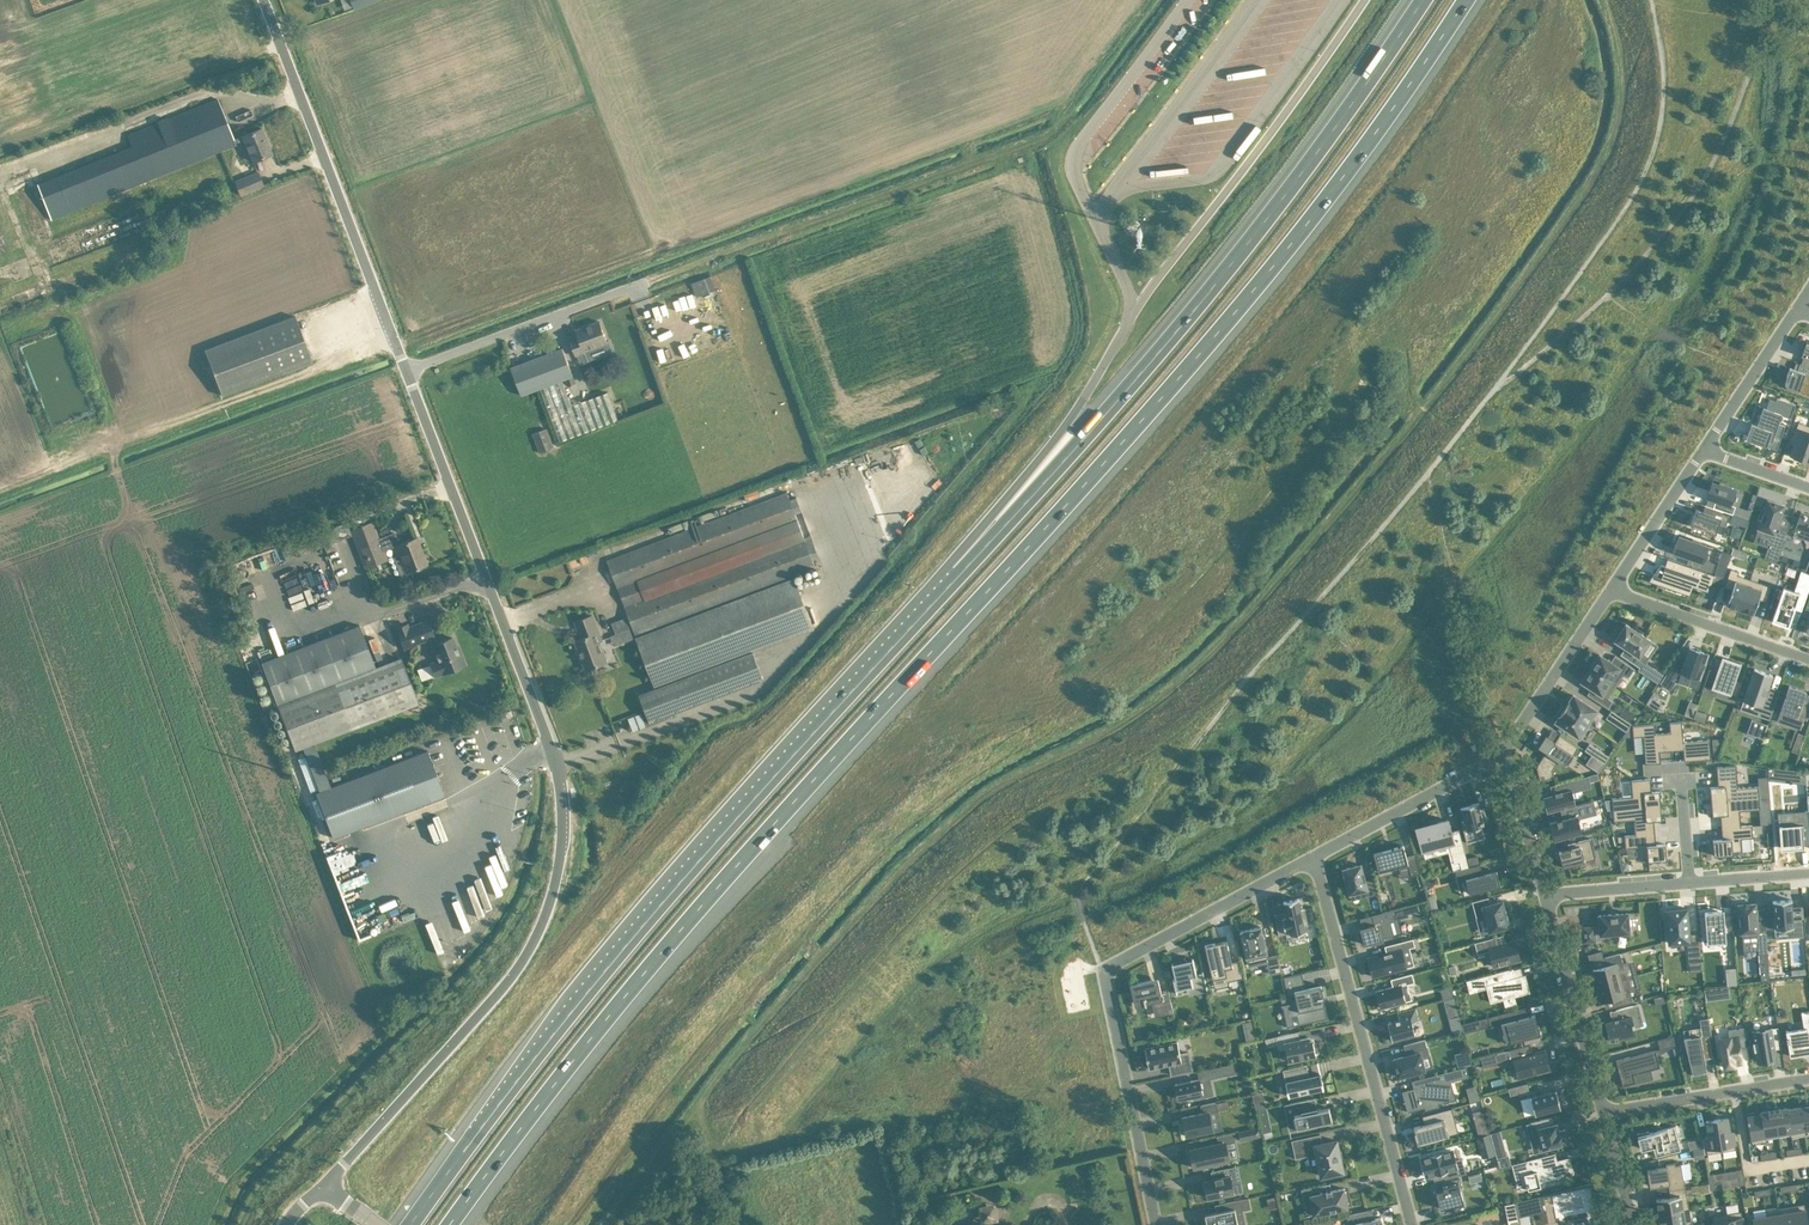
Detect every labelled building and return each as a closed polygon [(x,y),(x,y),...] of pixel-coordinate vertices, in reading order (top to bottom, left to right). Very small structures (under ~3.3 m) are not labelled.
[(355,9),(379,0),(352,0),(355,9)] [(1197,5),(1179,34),(1185,38),(1203,9),(1197,5)] [(1144,76),(1150,81),(1176,52),(1169,46),(1144,76)] [(1116,130),(1137,98),(1131,94),(1110,126),(1116,130)] [(234,139),(217,98),(190,109),(128,134),(132,145),(56,175),(37,182),(51,219),(70,211),(235,144),(245,141),(253,161),(261,157),(272,153),(262,127),(242,135),(243,136),(234,139)] [(241,195),(264,186),(258,171),(234,180),(241,195)] [(711,276),(692,282),(694,287),(697,297),(702,295),(716,290),(711,276)] [(222,395),(301,365),(312,360),(295,316),(284,320),(205,349),(222,395)] [(576,355),(585,351),(584,350),(608,341),(600,321),(576,330),(578,336),(570,339),(574,351),(576,355)] [(576,383),(573,375),(563,347),(511,367),(522,395),(541,387),(561,441),(618,420),(609,392),(573,406),(563,379),(565,378),(568,386),(576,383)] [(1785,382),(1785,383),(1786,384),(1786,385),(1787,385),(1787,386),(1787,387),(1786,387),(1785,387),(1808,396),(1808,365),(1800,362),(1800,363),(1797,369),(1794,368),(1790,367),(1787,376),(1786,379),(1785,380),(1785,381),(1785,382)] [(1795,396),(1794,399),(1798,401),(1797,403),(1800,404),(1802,398),(1795,396)] [(1752,423),(1746,438),(1767,446),(1768,440),(1772,441),(1775,433),(1782,435),(1785,425),(1779,423),(1782,414),(1791,417),(1795,404),(1777,397),(1776,400),(1770,398),(1767,408),(1764,407),(1757,425),(1752,423)] [(1791,454),(1801,458),(1808,435),(1808,425),(1799,422),(1793,438),(1796,439),(1791,454)] [(547,427),(532,433),(540,452),(555,447),(547,427)] [(1712,482),(1707,497),(1716,500),(1713,507),(1733,514),(1735,505),(1730,504),(1735,490),(1731,488),(1728,487),(1728,486),(1729,485),(1720,482),(1720,483),(1720,484),(1718,484),(1712,482)] [(790,499),(787,491),(607,560),(635,634),(815,566),(804,538),(795,513),(801,510),(796,497),(790,499)] [(1784,505),(1768,499),(1764,509),(1762,508),(1755,526),(1758,527),(1758,528),(1760,529),(1758,532),(1772,537),(1765,557),(1776,561),(1788,528),(1778,524),(1784,505)] [(1696,508),(1691,524),(1716,533),(1719,523),(1726,526),(1729,514),(1713,509),(1705,506),(1703,511),(1696,508)] [(1794,535),(1803,538),(1805,531),(1808,532),(1808,513),(1801,511),(1795,528),(1796,528),(1794,535)] [(1735,514),(1732,521),(1746,526),(1748,519),(1744,517),(1735,514)] [(372,522),(352,529),(366,567),(386,559),(383,550),(378,538),(372,522)] [(393,532),(378,538),(383,550),(394,545),(397,555),(400,553),(407,571),(415,568),(427,564),(416,537),(405,541),(398,544),(393,532)] [(1703,558),(1707,545),(1701,543),(1702,541),(1693,538),(1692,540),(1679,535),(1674,551),(1689,556),(1687,563),(1712,572),(1716,563),(1703,558)] [(1734,547),(1731,554),(1746,559),(1748,552),(1734,547)] [(1654,574),(1654,575),(1656,576),(1654,582),(1657,583),(1657,584),(1678,591),(1681,592),(1684,583),(1685,583),(1686,581),(1700,585),(1700,587),(1699,588),(1705,590),(1708,592),(1710,585),(1711,585),(1715,574),(1667,558),(1665,565),(1664,569),(1658,568),(1654,574)] [(1718,561),(1714,573),(1723,576),(1727,564),(1718,561)] [(1731,568),(1724,586),(1725,586),(1732,589),(1730,594),(1726,604),(1740,608),(1750,579),(1738,574),(1739,571),(1731,568)] [(1772,619),(1788,625),(1795,607),(1801,610),(1808,588),(1808,573),(1801,570),(1794,589),(1783,585),(1772,619)] [(650,722),(764,679),(753,651),(813,628),(794,576),(637,636),(656,687),(640,693),(650,722)] [(1750,579),(1740,608),(1753,613),(1757,603),(1759,598),(1766,600),(1771,586),(1750,579)] [(586,669),(598,665),(607,661),(599,641),(602,640),(593,615),(576,621),(582,638),(576,640),(586,669)] [(407,623),(396,627),(398,631),(398,632),(404,647),(428,638),(436,659),(429,662),(430,664),(432,671),(434,675),(435,677),(442,675),(442,673),(449,670),(452,671),(457,669),(458,667),(465,664),(460,652),(458,653),(456,646),(452,636),(437,642),(428,620),(408,627),(407,623)] [(1621,654),(1640,667),(1646,658),(1640,655),(1650,639),(1641,633),(1643,631),(1637,627),(1635,629),(1626,623),(1615,640),(1625,647),(1621,654)] [(359,624),(262,661),(277,704),(294,750),(303,746),(310,766),(314,777),(320,791),(316,792),(333,837),(445,795),(428,750),(331,787),(327,774),(314,742),(348,729),(331,684),(334,683),(375,667),(374,664),(359,624)] [(611,635),(615,646),(634,638),(630,628),(611,635)] [(1678,656),(1661,683),(1665,685),(1670,689),(1673,683),(1673,684),(1676,680),(1677,678),(1679,679),(1678,681),(1688,684),(1691,675),(1699,677),(1702,669),(1704,670),(1707,662),(1705,661),(1708,653),(1694,648),(1690,647),(1687,654),(1687,657),(1686,659),(1678,656)] [(1616,684),(1622,675),(1629,677),(1635,668),(1616,655),(1611,662),(1599,654),(1597,658),(1596,658),(1594,657),(1589,665),(1591,666),(1591,667),(1616,684)] [(1709,670),(1703,689),(1703,690),(1712,693),(1714,687),(1730,692),(1737,695),(1742,681),(1735,679),(1740,662),(1736,661),(1728,659),(1723,656),(1722,659),(1717,672),(1716,672),(1710,670),(1709,670)] [(334,683),(331,684),(348,729),(351,728),(407,707),(418,702),(401,657),(390,662),(375,667),(334,683)] [(1584,677),(1582,681),(1585,683),(1592,687),(1587,694),(1603,704),(1608,708),(1608,707),(1613,701),(1607,697),(1616,684),(1612,681),(1591,667),(1584,677)] [(1654,668),(1649,676),(1658,682),(1663,674),(1654,668)] [(1753,713),(1770,718),(1777,698),(1767,695),(1769,689),(1768,688),(1773,674),(1754,668),(1743,699),(1757,704),(1753,713)] [(1800,728),(1804,718),(1807,719),(1808,713),(1808,707),(1801,704),(1806,691),(1789,685),(1780,710),(1789,713),(1787,722),(1791,723),(1791,725),(1800,728)] [(1654,691),(1646,703),(1657,710),(1661,703),(1656,700),(1659,695),(1654,691)] [(1569,700),(1564,707),(1588,723),(1592,716),(1596,718),(1600,718),(1603,714),(1597,710),(1597,709),(1574,694),(1570,700),(1569,700)] [(1562,706),(1558,712),(1560,713),(1559,714),(1560,715),(1556,721),(1579,736),(1580,735),(1582,736),(1590,724),(1588,723),(1564,707),(1562,706)] [(1630,725),(1631,723),(1611,710),(1606,717),(1626,731),(1630,725)] [(1696,710),(1694,717),(1703,721),(1703,720),(1705,713),(1697,710),(1696,710)] [(641,712),(628,717),(633,731),(646,726),(641,712)] [(1682,721),(1669,722),(1670,732),(1672,750),(1683,749),(1684,760),(1684,761),(1711,758),(1710,739),(1684,741),(1682,721)] [(1655,723),(1632,725),(1633,736),(1643,736),(1646,764),(1661,762),(1660,751),(1672,750),(1670,732),(1655,733),(1655,723)] [(1626,731),(1622,737),(1633,736),(1632,725),(1630,725),(1626,731)] [(1750,725),(1747,733),(1763,738),(1765,730),(1750,725)] [(1792,751),(1798,753),(1805,735),(1798,732),(1792,751)] [(1579,746),(1560,734),(1559,735),(1561,736),(1557,743),(1546,735),(1538,746),(1546,751),(1539,762),(1540,763),(1541,763),(1543,764),(1541,767),(1538,765),(1537,767),(1540,781),(1555,777),(1553,769),(1559,760),(1567,765),(1579,746)] [(1592,754),(1605,763),(1609,756),(1589,742),(1585,749),(1592,754)] [(1605,763),(1592,754),(1586,763),(1599,772),(1605,763)] [(1718,786),(1710,786),(1711,801),(1759,797),(1758,785),(1738,787),(1736,764),(1718,766),(1718,767),(1719,783),(1719,785),(1718,786)] [(1805,770),(1767,766),(1768,778),(1775,779),(1789,780),(1789,782),(1792,782),(1806,783),(1805,770)] [(1598,773),(1588,775),(1590,781),(1599,779),(1598,773)] [(1556,792),(1544,795),(1548,812),(1576,804),(1573,792),(1580,790),(1577,778),(1553,784),(1556,792)] [(1632,796),(1612,797),(1612,799),(1613,809),(1661,805),(1660,790),(1652,791),(1651,791),(1650,788),(1650,779),(1650,778),(1631,779),(1632,796)] [(1759,797),(1711,801),(1712,816),(1720,815),(1722,815),(1722,818),(1723,827),(1741,825),(1740,810),(1760,809),(1759,797)] [(1612,799),(1604,799),(1607,809),(1609,809),(1613,809),(1612,799)] [(1576,804),(1560,808),(1563,818),(1550,821),(1555,840),(1582,832),(1578,818),(1597,813),(1594,800),(1576,804)] [(1469,807),(1461,809),(1464,820),(1461,821),(1467,842),(1470,841),(1468,835),(1482,832),(1483,832),(1481,823),(1487,821),(1484,807),(1480,808),(1479,802),(1471,804),(1468,805),(1469,807)] [(1661,805),(1613,809),(1613,816),(1614,821),(1634,819),(1635,834),(1654,832),(1653,823),(1653,820),(1654,820),(1662,820),(1661,805)] [(1777,823),(1777,826),(1777,828),(1778,845),(1779,845),(1779,844),(1781,844),(1781,845),(1781,849),(1787,849),(1787,847),(1789,847),(1789,846),(1793,845),(1794,848),(1797,848),(1796,845),(1800,845),(1803,844),(1803,843),(1808,842),(1808,821),(1808,810),(1805,810),(1805,811),(1800,811),(1798,811),(1794,811),(1794,814),(1795,822),(1778,823),(1777,823)] [(1430,827),(1417,830),(1423,851),(1424,851),(1425,851),(1438,847),(1449,844),(1456,869),(1456,870),(1469,866),(1459,829),(1452,830),(1450,831),(1449,828),(1451,828),(1451,827),(1449,828),(1448,823),(1449,823),(1448,819),(1429,824),(1430,827)] [(1722,838),(1713,839),(1714,855),(1733,853),(1733,851),(1742,851),(1741,838),(1753,837),(1753,833),(1752,825),(1752,824),(1741,825),(1723,827),(1723,835),(1723,838),(1722,838)] [(1762,824),(1752,825),(1753,833),(1762,832),(1762,824)] [(1599,829),(1602,846),(1612,844),(1609,827),(1599,829)] [(1635,834),(1624,835),(1625,847),(1637,846),(1638,859),(1648,858),(1648,860),(1667,859),(1665,843),(1656,844),(1655,844),(1655,841),(1654,832),(1635,834)] [(1569,848),(1559,851),(1563,867),(1585,861),(1583,854),(1585,854),(1594,851),(1590,838),(1568,844),(1568,845),(1570,844),(1571,844),(1572,848),(1569,848)] [(1403,845),(1374,852),(1379,871),(1408,863),(1411,875),(1421,873),(1416,852),(1406,855),(1403,845)] [(1477,855),(1468,858),(1470,865),(1479,862),(1477,855)] [(1361,864),(1343,868),(1350,893),(1367,889),(1368,896),(1377,893),(1373,878),(1365,880),(1361,864)] [(1478,867),(1459,873),(1461,881),(1466,879),(1470,893),(1492,887),(1496,886),(1500,885),(1497,870),(1483,874),(1480,874),(1478,867)] [(1488,897),(1472,901),(1476,917),(1485,915),(1489,931),(1509,925),(1506,916),(1507,916),(1505,909),(1504,909),(1502,900),(1493,903),(1490,904),(1489,899),(1488,897)] [(427,920),(438,953),(462,945),(460,941),(469,938),(467,932),(481,927),(471,898),(463,901),(463,902),(457,904),(458,910),(427,920)] [(1275,914),(1274,914),(1279,935),(1286,933),(1286,934),(1287,937),(1306,933),(1305,930),(1305,927),(1304,925),(1309,924),(1305,908),(1301,909),(1298,898),(1283,901),(1286,912),(1286,911),(1285,912),(1285,914),(1276,916),(1275,914)] [(1771,910),(1765,910),(1765,921),(1766,929),(1775,928),(1792,926),(1793,936),(1803,936),(1801,917),(1793,918),(1792,906),(1791,900),(1792,900),(1792,899),(1773,900),(1773,901),(1774,901),(1774,910),(1771,910)] [(1436,901),(1430,903),(1431,910),(1438,909),(1436,901)] [(1362,932),(1361,932),(1364,941),(1364,944),(1371,942),(1372,945),(1384,942),(1383,938),(1395,934),(1403,932),(1403,931),(1399,918),(1409,916),(1408,913),(1420,910),(1418,902),(1406,905),(1372,915),(1374,923),(1371,924),(1367,925),(1367,927),(1363,928),(1364,932),(1362,932)] [(1739,913),(1736,914),(1738,932),(1740,932),(1740,933),(1742,933),(1743,949),(1758,948),(1758,950),(1758,954),(1760,972),(1761,981),(1770,980),(1768,953),(1766,929),(1765,921),(1757,922),(1756,909),(1756,903),(1738,904),(1739,912),(1739,913)] [(1687,907),(1666,909),(1669,942),(1687,941),(1689,963),(1701,962),(1699,933),(1689,934),(1689,928),(1688,920),(1687,907)] [(1718,910),(1705,911),(1707,942),(1725,941),(1725,942),(1726,942),(1724,913),(1718,913),(1718,910)] [(1628,912),(1599,914),(1600,925),(1583,926),(1584,941),(1596,940),(1595,939),(1603,939),(1603,933),(1629,931),(1628,912)] [(1261,926),(1241,931),(1246,956),(1247,956),(1249,965),(1268,961),(1270,973),(1282,971),(1278,954),(1267,956),(1266,951),(1267,951),(1261,926)] [(1499,936),(1482,940),(1485,952),(1489,950),(1493,966),(1520,959),(1515,940),(1501,944),(1499,936)] [(1413,938),(1385,945),(1387,952),(1368,957),(1373,976),(1406,967),(1402,949),(1415,946),(1413,938)] [(1215,942),(1205,945),(1212,977),(1227,973),(1229,980),(1244,977),(1240,959),(1232,961),(1228,943),(1227,939),(1215,942)] [(1596,952),(1588,954),(1590,961),(1603,957),(1602,950),(1596,952)] [(1595,985),(1627,977),(1620,953),(1605,957),(1607,965),(1593,968),(1595,975),(1592,976),(1595,985)] [(1173,963),(1172,964),(1175,978),(1174,979),(1173,979),(1176,989),(1176,992),(1177,991),(1187,989),(1188,989),(1207,985),(1204,972),(1203,972),(1197,973),(1194,961),(1193,961),(1192,961),(1189,962),(1189,961),(1188,962),(1187,962),(1187,960),(1186,960),(1186,961),(1185,961),(1184,961),(1173,963)] [(1455,965),(1449,967),(1451,974),(1457,973),(1455,965)] [(1735,967),(1726,968),(1727,985),(1737,984),(1735,967)] [(1513,968),(1466,980),(1469,990),(1489,985),(1492,999),(1527,990),(1525,982),(1523,975),(1515,977),(1513,969),(1513,968)] [(1289,1002),(1282,1004),(1282,1006),(1290,1004),(1292,1015),(1298,1013),(1300,1022),(1300,1023),(1320,1019),(1320,1018),(1324,1017),(1323,1010),(1322,1004),(1321,1004),(1320,998),(1323,997),(1323,995),(1322,991),(1321,987),(1320,985),(1318,985),(1313,986),(1305,988),(1305,984),(1302,972),(1283,976),(1289,1000),(1289,1002)] [(1393,986),(1377,991),(1381,1007),(1405,1001),(1410,1000),(1406,984),(1414,982),(1412,973),(1404,975),(1398,977),(1391,979),(1393,986)] [(1627,977),(1595,985),(1597,995),(1600,994),(1602,1001),(1615,997),(1618,1005),(1633,1001),(1627,977)] [(1153,979),(1130,984),(1135,1003),(1135,1006),(1145,1003),(1147,1003),(1152,1002),(1159,1000),(1163,1015),(1173,1012),(1170,999),(1168,988),(1161,990),(1159,982),(1158,978),(1153,979)] [(1442,987),(1444,997),(1467,992),(1464,982),(1442,987)] [(1664,994),(1654,997),(1655,1004),(1665,1002),(1664,994)] [(1612,1020),(1606,1022),(1611,1040),(1615,1039),(1615,1040),(1615,1039),(1618,1039),(1618,1040),(1618,1038),(1625,1037),(1626,1039),(1637,1035),(1635,1027),(1634,1025),(1634,1022),(1633,1022),(1632,1016),(1637,1014),(1635,1005),(1635,1004),(1617,1009),(1618,1010),(1620,1018),(1612,1020)] [(1525,1006),(1499,1013),(1502,1025),(1505,1024),(1510,1041),(1541,1033),(1539,1025),(1538,1025),(1535,1014),(1528,1016),(1525,1006)] [(1416,1007),(1397,1012),(1399,1018),(1388,1022),(1392,1040),(1416,1034),(1412,1022),(1419,1020),(1416,1007)] [(1459,1015),(1448,1018),(1452,1032),(1462,1029),(1461,1023),(1459,1015)] [(1685,1037),(1684,1037),(1693,1075),(1704,1073),(1703,1070),(1706,1070),(1705,1063),(1704,1058),(1706,1058),(1713,1056),(1709,1036),(1712,1036),(1709,1017),(1708,1017),(1705,1018),(1700,1019),(1701,1026),(1702,1034),(1690,1036),(1685,1037)] [(1474,1020),(1461,1023),(1462,1029),(1463,1032),(1477,1029),(1474,1020)] [(1786,1030),(1787,1035),(1787,1036),(1786,1036),(1787,1041),(1788,1041),(1790,1056),(1801,1054),(1808,1053),(1808,1021),(1806,1022),(1806,1027),(1804,1027),(1788,1030),(1786,1030)] [(1778,1026),(1752,1031),(1757,1060),(1761,1059),(1761,1061),(1767,1060),(1767,1058),(1772,1057),(1771,1049),(1781,1047),(1778,1026)] [(1729,1036),(1719,1037),(1724,1067),(1736,1065),(1735,1064),(1743,1062),(1740,1047),(1747,1045),(1744,1027),(1728,1030),(1729,1036)] [(1286,1048),(1289,1061),(1316,1055),(1313,1042),(1310,1042),(1309,1037),(1300,1039),(1299,1031),(1275,1036),(1277,1043),(1278,1046),(1279,1049),(1286,1048)] [(1676,1034),(1658,1039),(1660,1049),(1678,1044),(1676,1034)] [(1404,1055),(1394,1058),(1395,1065),(1396,1067),(1395,1067),(1394,1068),(1396,1074),(1398,1074),(1398,1076),(1422,1070),(1425,1069),(1424,1066),(1421,1056),(1429,1054),(1425,1039),(1404,1044),(1406,1055),(1404,1056),(1404,1055)] [(1177,1041),(1145,1048),(1149,1068),(1169,1064),(1172,1074),(1192,1070),(1188,1052),(1180,1054),(1177,1041)] [(1504,1050),(1480,1056),(1483,1067),(1506,1061),(1513,1059),(1517,1058),(1522,1077),(1550,1069),(1546,1054),(1545,1050),(1534,1053),(1533,1053),(1532,1051),(1530,1043),(1525,1045),(1504,1050)] [(1655,1049),(1616,1060),(1623,1086),(1636,1082),(1633,1074),(1647,1070),(1647,1071),(1651,1070),(1651,1069),(1660,1067),(1655,1049)] [(1236,1073),(1234,1062),(1217,1066),(1209,1068),(1211,1078),(1236,1073)] [(1289,1096),(1324,1088),(1321,1073),(1309,1075),(1306,1064),(1283,1069),(1289,1096)] [(1469,1076),(1466,1066),(1412,1080),(1412,1081),(1416,1080),(1417,1086),(1402,1090),(1405,1100),(1403,1101),(1404,1102),(1405,1102),(1408,1111),(1425,1107),(1426,1109),(1440,1106),(1439,1103),(1456,1098),(1453,1098),(1448,1081),(1469,1076)] [(1199,1078),(1176,1083),(1179,1098),(1193,1095),(1194,1099),(1207,1096),(1205,1087),(1201,1088),(1199,1078)] [(1510,1095),(1529,1090),(1527,1083),(1508,1088),(1509,1091),(1510,1095)] [(1477,1084),(1466,1087),(1470,1102),(1481,1099),(1477,1084)] [(1556,1090),(1531,1097),(1535,1113),(1561,1107),(1556,1090)] [(1292,1102),(1298,1129),(1332,1121),(1329,1106),(1317,1109),(1315,1097),(1292,1102)] [(1227,1100),(1216,1102),(1217,1110),(1228,1108),(1227,1100)] [(1264,1100),(1254,1102),(1256,1110),(1258,1109),(1266,1108),(1264,1100)] [(1203,1112),(1183,1116),(1186,1134),(1213,1129),(1209,1111),(1217,1110),(1216,1102),(1215,1101),(1201,1104),(1203,1112)] [(1800,1106),(1804,1129),(1805,1134),(1808,1133),(1808,1103),(1807,1103),(1807,1105),(1800,1106)] [(1804,1129),(1800,1106),(1787,1108),(1791,1131),(1792,1136),(1805,1134),(1804,1129)] [(1266,1108),(1258,1109),(1260,1119),(1269,1117),(1267,1107),(1266,1108)] [(1452,1107),(1422,1115),(1424,1124),(1414,1126),(1416,1132),(1414,1132),(1418,1144),(1438,1139),(1438,1138),(1449,1136),(1446,1126),(1456,1124),(1452,1107)] [(1787,1108),(1787,1107),(1774,1109),(1778,1136),(1791,1134),(1791,1136),(1792,1136),(1791,1131),(1787,1108)] [(1761,1112),(1766,1141),(1767,1140),(1766,1138),(1778,1136),(1774,1109),(1761,1111),(1761,1113),(1761,1112)] [(1761,1112),(1761,1113),(1754,1114),(1754,1112),(1747,1113),(1748,1118),(1747,1119),(1748,1121),(1749,1121),(1752,1143),(1766,1141),(1761,1112)] [(1552,1117),(1529,1123),(1534,1142),(1541,1140),(1544,1148),(1569,1141),(1565,1128),(1559,1130),(1557,1122),(1553,1123),(1552,1117)] [(1716,1119),(1722,1151),(1736,1148),(1733,1132),(1730,1132),(1727,1117),(1716,1119)] [(1722,1151),(1716,1119),(1706,1120),(1708,1136),(1705,1136),(1708,1153),(1722,1151)] [(1487,1120),(1476,1122),(1480,1135),(1490,1132),(1487,1120)] [(1519,1125),(1525,1145),(1532,1143),(1527,1123),(1519,1125)] [(1649,1130),(1637,1132),(1641,1148),(1653,1145),(1656,1156),(1681,1150),(1674,1125),(1649,1132),(1649,1130)] [(1238,1130),(1241,1140),(1262,1136),(1260,1126),(1238,1130)] [(1339,1151),(1338,1150),(1336,1141),(1337,1140),(1336,1139),(1335,1140),(1322,1143),(1322,1142),(1320,1134),(1319,1134),(1292,1140),(1295,1158),(1308,1155),(1306,1147),(1315,1145),(1320,1164),(1321,1170),(1322,1174),(1321,1174),(1322,1175),(1323,1175),(1325,1174),(1342,1171),(1343,1171),(1343,1170),(1341,1163),(1340,1160),(1342,1159),(1340,1150),(1339,1151)] [(1489,1134),(1478,1137),(1480,1143),(1483,1156),(1494,1153),(1489,1134)] [(1229,1159),(1225,1141),(1190,1148),(1191,1151),(1189,1151),(1190,1158),(1192,1158),(1194,1167),(1229,1159)] [(1703,1147),(1695,1149),(1697,1159),(1704,1158),(1704,1153),(1703,1147)] [(1452,1150),(1421,1158),(1426,1176),(1442,1172),(1443,1178),(1465,1172),(1461,1158),(1455,1160),(1452,1150)] [(1572,1173),(1568,1157),(1557,1160),(1555,1152),(1512,1164),(1512,1166),(1516,1165),(1519,1176),(1525,1175),(1527,1182),(1525,1183),(1526,1185),(1527,1185),(1528,1190),(1541,1186),(1540,1182),(1561,1176),(1572,1173)] [(1510,1156),(1497,1159),(1499,1167),(1512,1164),(1510,1156)] [(1669,1189),(1686,1186),(1684,1178),(1683,1179),(1681,1164),(1675,1165),(1675,1162),(1666,1164),(1666,1166),(1647,1169),(1650,1185),(1668,1182),(1669,1189)] [(1216,1177),(1216,1178),(1202,1181),(1204,1190),(1206,1190),(1208,1197),(1222,1194),(1222,1196),(1233,1193),(1232,1192),(1234,1192),(1232,1182),(1238,1180),(1234,1166),(1217,1169),(1219,1177),(1216,1177)] [(1480,1172),(1468,1175),(1470,1182),(1482,1179),(1480,1172)] [(1458,1182),(1443,1186),(1444,1188),(1434,1191),(1437,1203),(1439,1202),(1441,1208),(1453,1204),(1455,1211),(1466,1208),(1458,1182)] [(1326,1184),(1301,1189),(1303,1197),(1310,1195),(1314,1214),(1348,1206),(1347,1203),(1349,1202),(1346,1191),(1345,1191),(1344,1187),(1327,1191),(1326,1184)] [(1658,1212),(1689,1207),(1686,1186),(1669,1189),(1670,1196),(1656,1199),(1658,1212)] [(1541,1195),(1515,1201),(1518,1217),(1544,1210),(1541,1195)] [(1236,1211),(1251,1208),(1249,1197),(1222,1203),(1223,1210),(1205,1214),(1207,1224),(1239,1224),(1236,1211)] [(1000,1221),(999,1203),(981,1204),(982,1222),(1000,1221)] [(1791,1205),(1794,1224),(1808,1224),(1804,1203),(1791,1205)] [(1779,1213),(1781,1224),(1794,1224),(1791,1205),(1778,1208),(1779,1213)] [(1689,1207),(1658,1212),(1660,1224),(1669,1224),(1675,1224),(1692,1224),(1689,1207)] [(1381,1216),(1369,1219),(1367,1210),(1347,1214),(1349,1224),(1356,1223),(1356,1224),(1383,1224),(1381,1216)] [(1729,1224),(1743,1224),(1741,1211),(1727,1213),(1729,1224)] [(1727,1213),(1713,1215),(1714,1224),(1729,1224),(1727,1213)] [(1766,1215),(1768,1224),(1781,1224),(1779,1213),(1766,1215)] [(1766,1215),(1753,1217),(1754,1224),(1768,1224),(1766,1215)]
